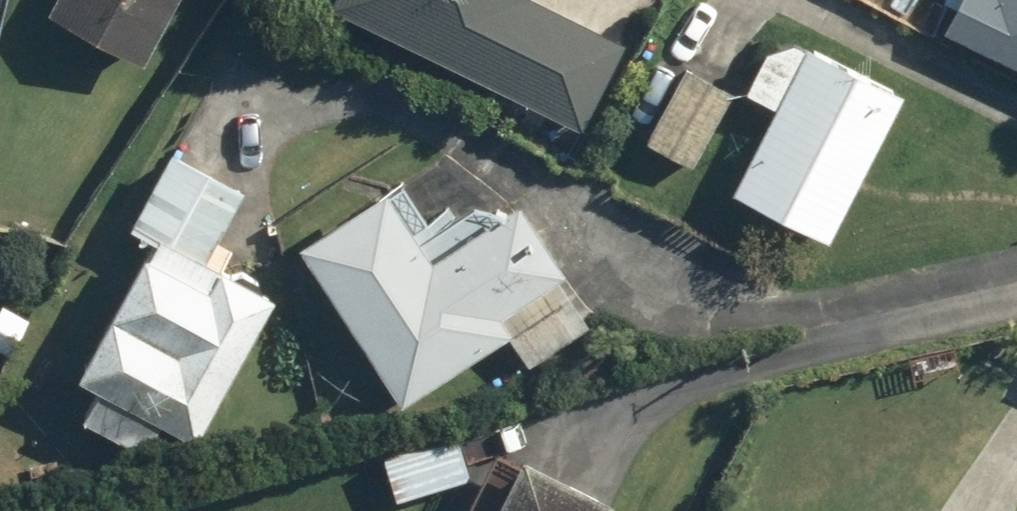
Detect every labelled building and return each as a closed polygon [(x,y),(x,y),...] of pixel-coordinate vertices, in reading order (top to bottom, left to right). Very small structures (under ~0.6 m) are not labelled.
[(175,0),(48,0),(40,16),(139,68),(175,0)] [(528,0),(330,0),(323,14),(579,134),(621,43),(528,0)] [(937,30),(1016,70),(1016,0),(953,0),(937,30)] [(776,49),(764,43),(735,100),(764,115),(723,196),(820,245),(896,95),(805,49),(782,37),(776,49)] [(638,144),(686,172),(729,98),(681,70),(638,144)] [(141,263),(133,259),(66,383),(88,395),(74,420),(139,456),(155,427),(190,446),(268,305),(201,268),(241,194),(162,152),(118,232),(149,249),(141,263)] [(512,201),(422,261),(377,194),(290,252),(397,411),(480,355),(502,340),(521,370),(583,328),(555,286),(565,280),(512,201)] [(454,436),(373,457),(385,504),(467,483),(454,436)] [(602,506),(511,462),(487,510),(600,510),(602,506)]
